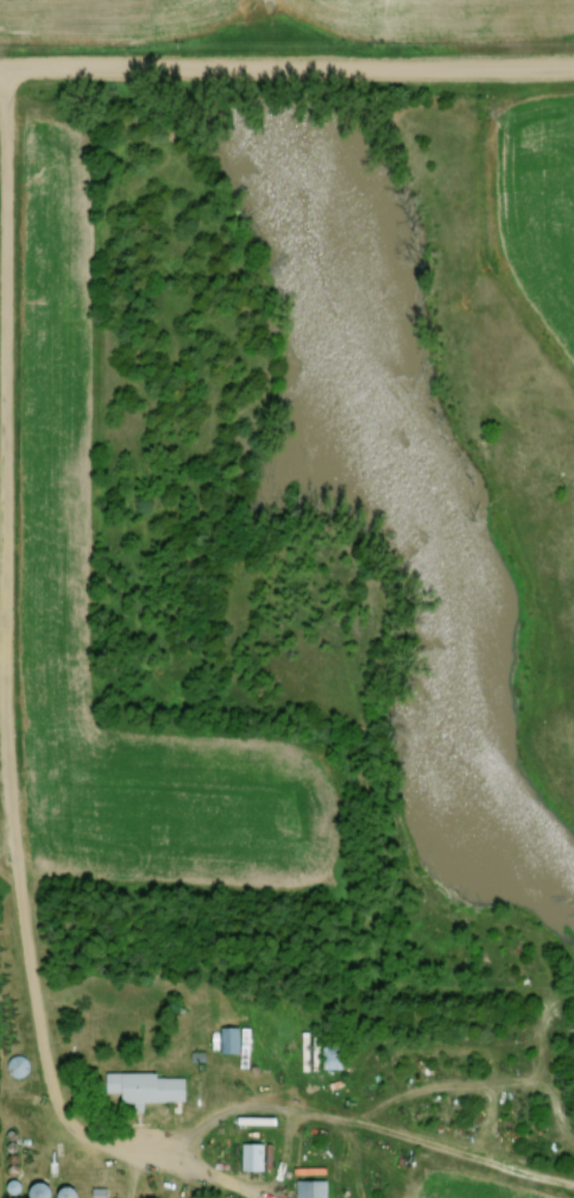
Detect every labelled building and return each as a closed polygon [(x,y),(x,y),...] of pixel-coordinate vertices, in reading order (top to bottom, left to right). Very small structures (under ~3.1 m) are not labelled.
[(214,1028),(214,1051),(242,1051),(242,1066),(254,1066),(254,1028),(214,1028)] [(302,1068),(348,1068),(348,1044),(324,1044),(324,1032),(302,1032),(302,1068)] [(15,1058),(14,1074),(26,1075),(27,1058),(15,1058)] [(124,1102),(191,1101),(191,1078),(164,1078),(164,1072),(111,1073),(111,1093),(124,1093),(124,1102)] [(246,1171),(270,1171),(270,1143),(246,1143),(246,1171)] [(333,1180),(302,1180),(302,1197),(333,1197),(333,1180)] [(85,1197),(75,1186),(63,1196),(65,1197),(85,1197)]
